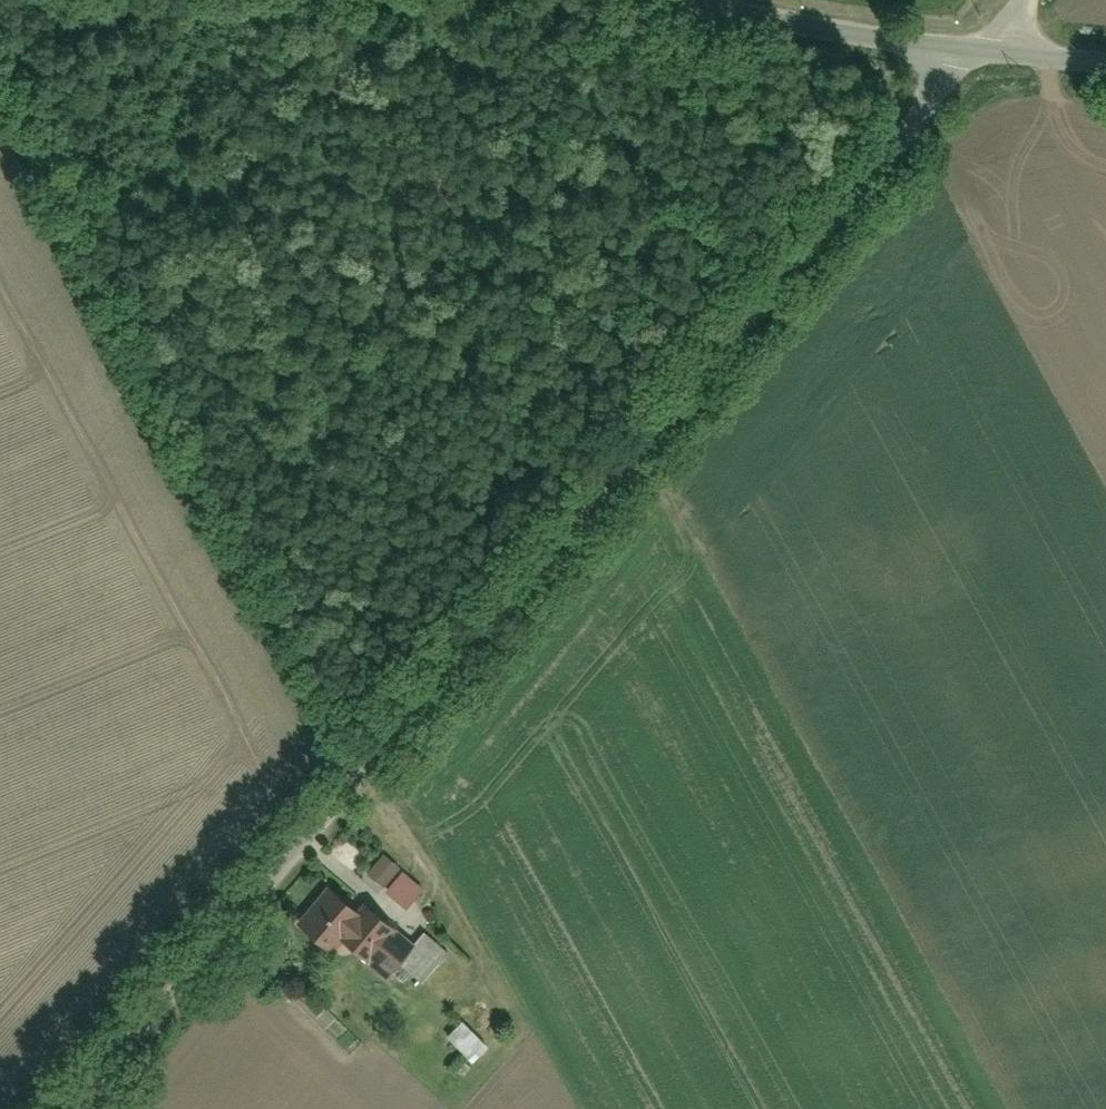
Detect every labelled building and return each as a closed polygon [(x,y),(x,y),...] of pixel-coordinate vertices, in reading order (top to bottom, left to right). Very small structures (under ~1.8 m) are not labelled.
[(850,116),(859,125),(876,108),(867,100),(850,116)] [(324,889),(288,931),(322,960),(337,943),(389,987),(400,974),(435,1004),(464,970),(423,935),(412,948),(362,905),(353,914),(324,889)] [(459,1024),(445,1040),(473,1067),(487,1051),(459,1024)]
